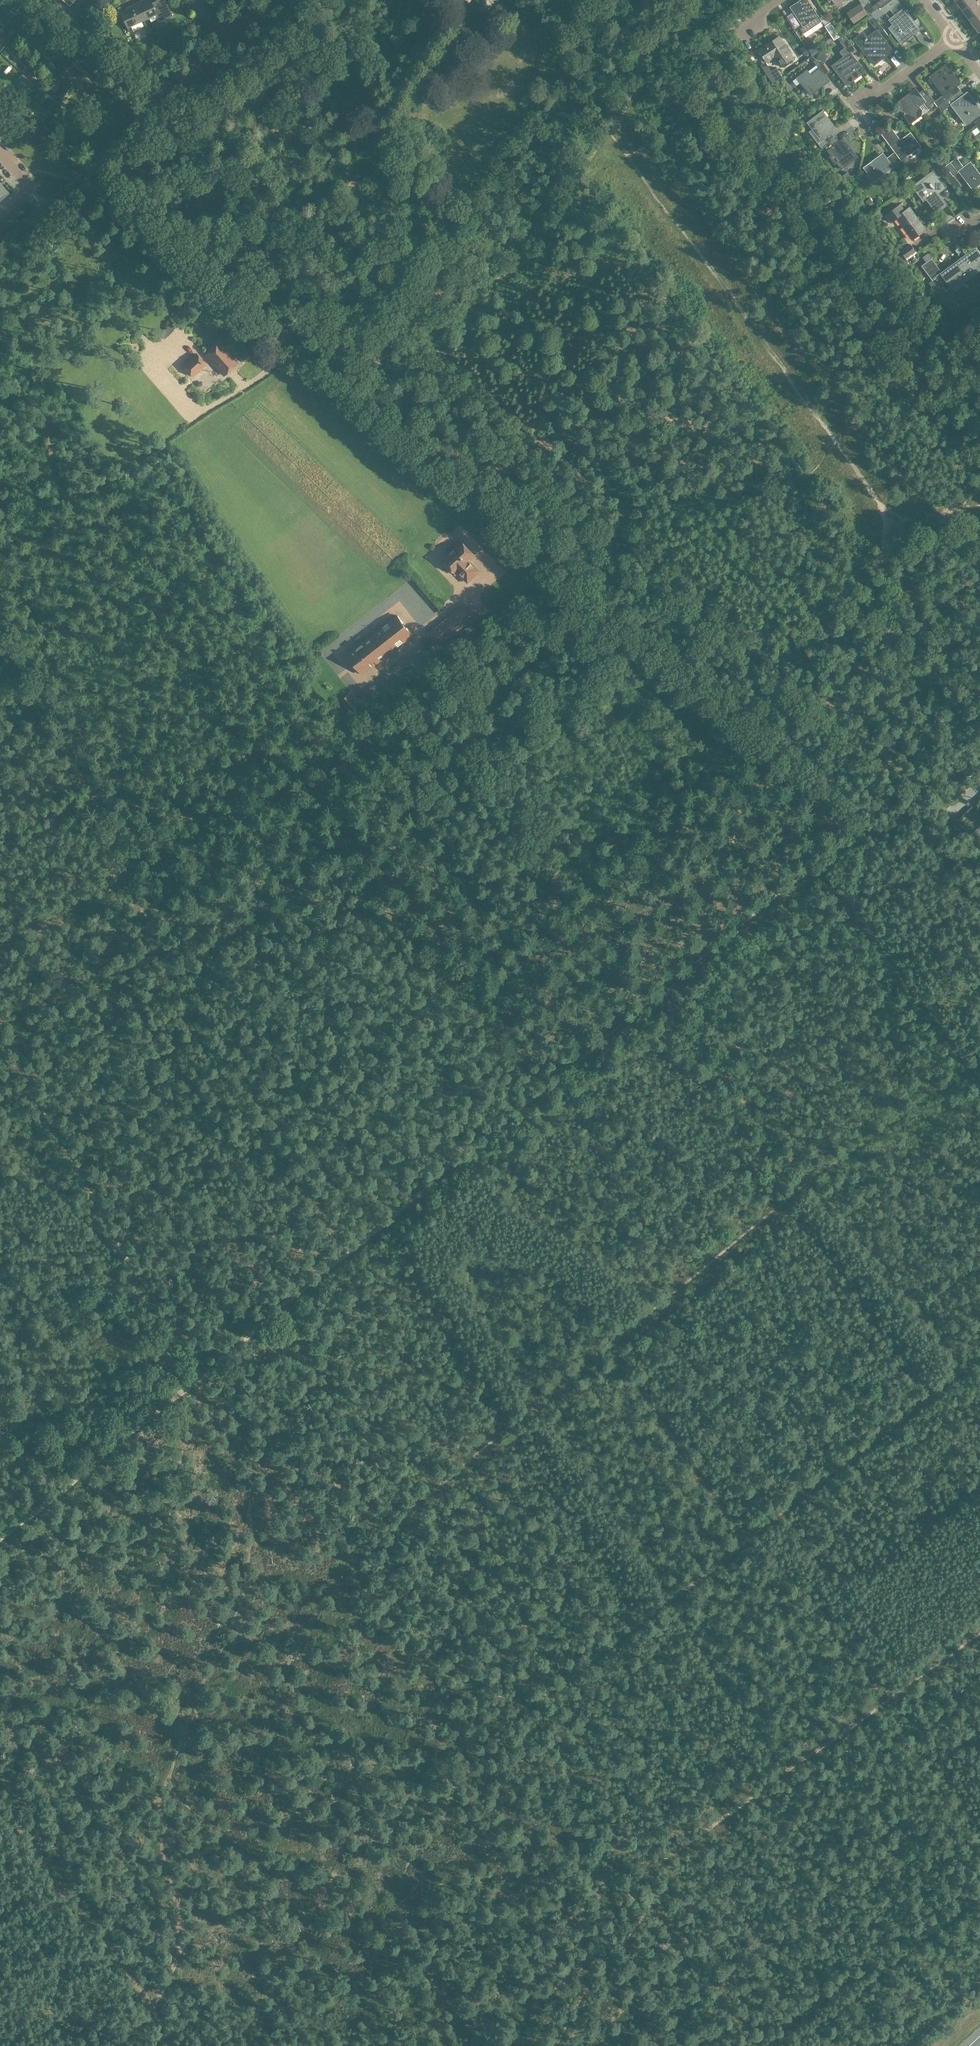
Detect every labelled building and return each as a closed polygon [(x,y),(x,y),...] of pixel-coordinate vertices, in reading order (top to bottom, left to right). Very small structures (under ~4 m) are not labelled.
[(151,4),(149,0),(144,0),(127,8),(128,10),(121,13),(128,27),(155,15),(159,23),(172,17),(165,0),(159,0),(151,4)] [(809,0),(801,0),(790,7),(804,27),(801,28),(804,34),(823,21),(809,0)] [(870,15),(872,14),(880,7),(882,9),(893,0),(882,0),(873,7),(870,2),(863,7),(870,15)] [(885,14),(890,10),(899,3),(897,0),(893,0),(882,9),(885,13),(885,14)] [(976,0),(958,0),(956,1),(964,11),(977,2),(976,0)] [(977,2),(964,11),(972,21),(979,15),(979,6),(977,2)] [(868,15),(861,3),(847,12),(855,24),(868,15)] [(920,29),(899,3),(890,10),(895,16),(890,20),(894,25),(891,28),(902,43),(920,29)] [(872,14),(876,19),(885,13),(882,9),(880,7),(872,14)] [(972,21),(979,32),(979,31),(979,15),(972,21)] [(884,30),(874,17),(869,21),(877,31),(880,34),(884,30)] [(840,37),(832,25),(827,29),(835,40),(840,37)] [(883,38),(880,34),(877,31),(868,38),(867,38),(865,39),(866,40),(859,45),(875,65),(893,51),(883,38)] [(848,84),(860,75),(855,68),(859,65),(850,53),(855,49),(844,35),(839,39),(846,49),(842,52),(846,57),(834,66),(848,84)] [(794,58),(780,37),(760,50),(767,62),(775,57),(781,67),(794,58)] [(813,42),(807,46),(812,54),(818,50),(813,42)] [(825,76),(830,72),(822,61),(816,59),(814,61),(820,69),(812,74),(808,70),(798,77),(811,94),(829,81),(825,76)] [(947,65),(931,77),(931,78),(929,80),(932,84),(935,82),(944,95),(935,102),(934,101),(934,102),(938,107),(939,107),(961,90),(958,86),(961,83),(947,65)] [(23,73),(15,81),(22,88),(34,76),(37,79),(41,74),(35,67),(26,76),(23,73)] [(777,68),(767,74),(773,84),(783,77),(788,74),(786,72),(782,75),(777,68)] [(934,102),(925,89),(919,93),(916,89),(910,94),(910,95),(906,98),(906,97),(899,102),(903,108),(901,110),(911,123),(922,115),(923,110),(920,106),(926,102),(932,111),(938,106),(934,102)] [(939,107),(943,112),(949,107),(952,105),(959,115),(961,114),(968,123),(966,124),(967,124),(979,114),(979,109),(968,92),(965,95),(961,90),(939,107)] [(17,95),(9,104),(19,112),(27,103),(17,95)] [(823,111),(812,120),(808,123),(822,140),(818,143),(822,148),(826,144),(826,145),(837,137),(833,132),(837,129),(823,111)] [(906,165),(903,160),(921,146),(911,133),(901,141),(891,128),(883,134),(896,152),(891,155),(899,165),(901,168),(906,165)] [(842,169),(857,157),(844,139),(840,142),(837,137),(824,147),(828,152),(829,151),(832,155),(830,157),(835,164),(837,163),(842,169)] [(899,165),(891,155),(882,162),(879,157),(865,168),(874,180),(892,167),(894,169),(899,165)] [(943,158),(940,155),(933,159),(936,163),(943,158)] [(950,163),(958,173),(960,172),(973,189),(979,184),(979,174),(971,163),(964,168),(957,158),(950,163)] [(950,163),(946,166),(946,167),(953,176),(958,173),(950,163)] [(946,188),(934,172),(915,187),(923,197),(926,195),(937,211),(946,205),(938,194),(946,188)] [(0,183),(0,200),(8,193),(0,184),(1,183),(0,183)] [(901,204),(886,215),(891,222),(897,218),(912,239),(926,229),(910,207),(905,211),(901,204)] [(901,251),(907,260),(917,253),(911,244),(901,251)] [(976,247),(966,254),(961,247),(956,250),(961,258),(949,266),(941,271),(942,272),(954,289),(979,270),(979,252),(976,247)] [(942,272),(941,271),(932,258),(922,266),(932,279),(942,272)] [(106,291),(92,301),(98,309),(112,298),(106,291)] [(206,355),(224,375),(237,363),(219,343),(206,355)] [(183,366),(193,377),(206,364),(196,353),(183,366)] [(468,582),(478,573),(480,571),(470,560),(475,555),(462,541),(456,547),(454,545),(450,545),(447,548),(447,552),(448,554),(443,560),(456,574),(458,572),(468,582)] [(435,629),(428,634),(437,646),(444,641),(450,636),(463,626),(469,621),(475,616),(466,605),(460,610),(453,614),(441,624),(435,629)] [(347,655),(363,674),(372,667),(369,663),(374,660),(377,663),(413,635),(398,616),(347,655)] [(354,705),(347,710),(351,714),(357,709),(354,705)]
